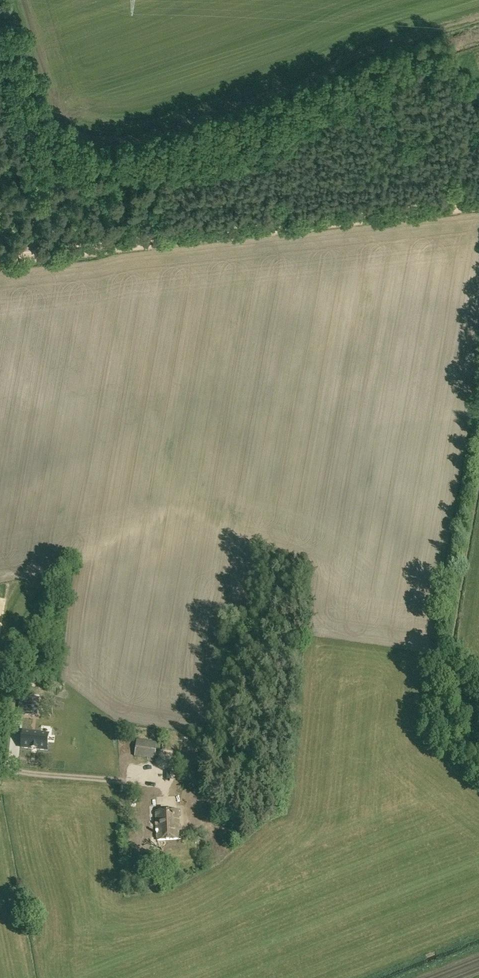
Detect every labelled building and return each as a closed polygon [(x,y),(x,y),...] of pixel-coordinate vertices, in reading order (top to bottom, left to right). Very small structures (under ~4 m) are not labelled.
[(20,696),(18,714),(19,714),(38,716),(40,698),(20,696)] [(47,751),(49,734),(23,731),(21,748),(47,751)] [(157,742),(137,740),(135,756),(155,759),(157,742)] [(180,839),(180,825),(179,825),(178,810),(156,811),(158,840),(180,839)]
